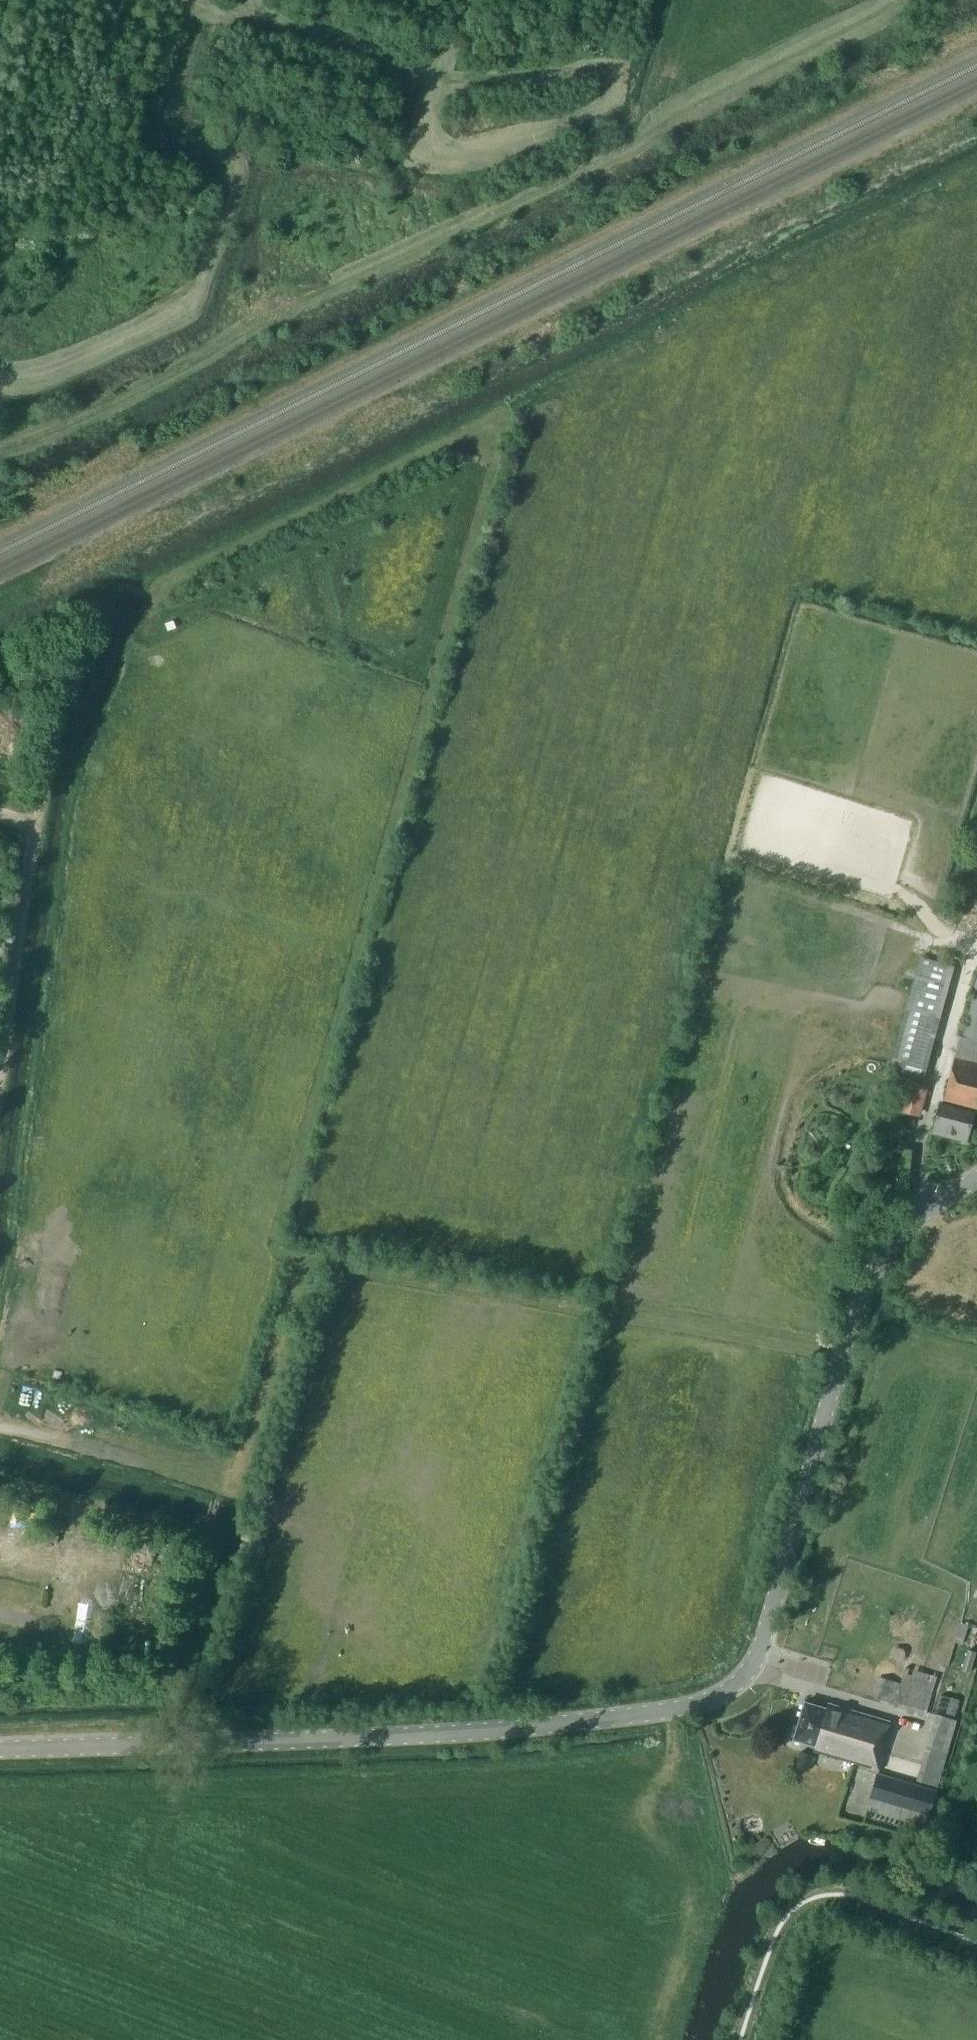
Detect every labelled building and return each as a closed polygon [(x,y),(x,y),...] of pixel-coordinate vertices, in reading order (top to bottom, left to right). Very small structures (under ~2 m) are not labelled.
[(889,1072),(922,1083),(954,965),(920,956),(889,1072)] [(963,1037),(961,1036),(956,1056),(955,1056),(942,1104),(939,1103),(931,1132),(967,1141),(975,1112),(976,1113),(976,982),(963,1037)] [(902,1093),(898,1110),(901,1111),(899,1117),(912,1120),(914,1114),(920,1116),(928,1085),(906,1079),(905,1081),(903,1080),(899,1092),(902,1093)] [(906,1667),(895,1701),(926,1710),(936,1676),(906,1667)] [(873,1696),(894,1703),(900,1682),(879,1675),(873,1696)] [(957,1719),(954,1718),(960,1699),(942,1694),(917,1779),(937,1786),(957,1719)] [(887,1735),(891,1721),(828,1702),(826,1707),(805,1701),(794,1739),(815,1745),(814,1750),(879,1769),(889,1736),(887,1735)] [(797,1766),(808,1770),(813,1754),(801,1751),(797,1766)] [(870,1796),(930,1814),(937,1791),(877,1773),(870,1796)]
